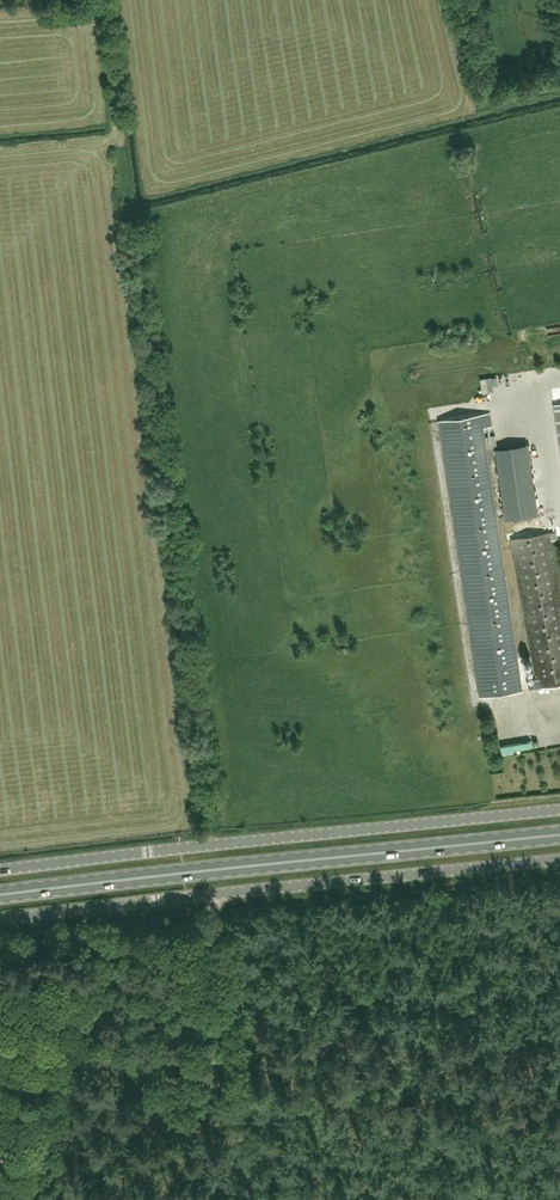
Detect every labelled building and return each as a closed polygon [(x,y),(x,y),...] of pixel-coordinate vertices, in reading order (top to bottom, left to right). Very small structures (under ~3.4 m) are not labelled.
[(482,414),(441,420),(482,695),(522,689),(482,414)] [(536,688),(559,684),(559,585),(551,533),(512,539),(536,688)]
